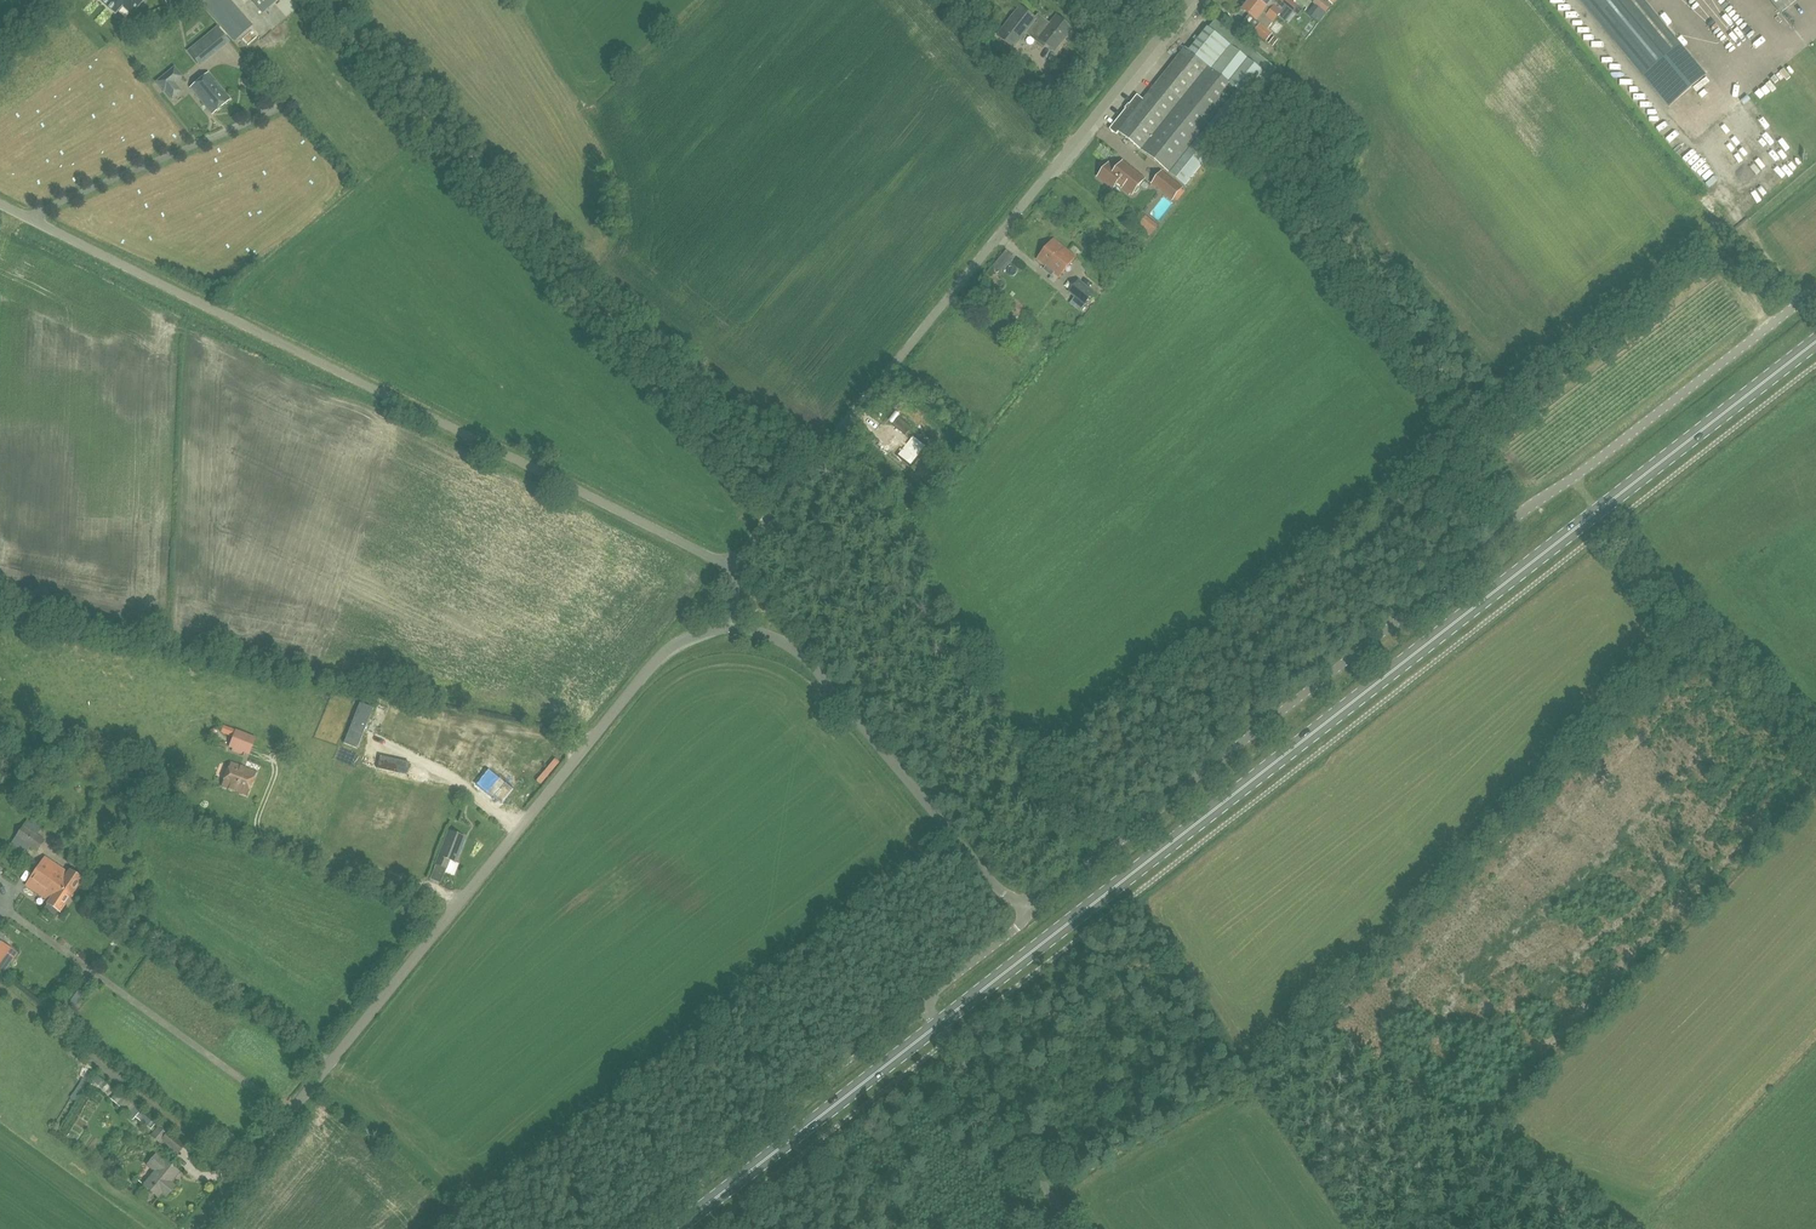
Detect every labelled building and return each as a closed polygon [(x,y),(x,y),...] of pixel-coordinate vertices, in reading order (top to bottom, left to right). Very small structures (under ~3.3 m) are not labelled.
[(115,14),(122,6),(131,14),(143,1),(142,0),(100,0),(115,14)] [(253,24),(232,0),(198,0),(234,41),(253,24)] [(263,12),(277,0),(252,0),(263,12)] [(1278,16),(1258,0),(1250,0),(1243,9),(1257,20),(1257,19),(1261,22),(1255,30),(1267,40),(1273,33),(1268,28),(1273,21),(1274,21),(1278,16)] [(1282,10),(1275,4),(1274,5),(1271,2),(1272,0),(1258,0),(1278,16),(1284,21),(1289,16),(1282,10)] [(1279,1),(1297,15),(1302,9),(1291,0),(1280,0),(1279,1)] [(1331,6),(1325,0),(1315,0),(1313,2),(1326,12),(1331,6)] [(1781,12),(1796,0),(1771,0),(1781,12)] [(1057,15),(1049,25),(1045,22),(1046,21),(1039,14),(1036,18),(1021,6),(998,35),(1013,47),(1026,32),(1044,47),(1046,44),(1055,51),(1064,40),(1062,39),(1071,27),(1073,29),(1073,28),(1057,15)] [(1119,131),(1186,185),(1272,78),(1232,46),(1213,70),(1185,47),(1143,99),(1137,94),(1109,129),(1116,134),(1119,131)] [(1776,64),(1764,74),(1769,79),(1781,70),(1776,64)] [(182,76),(174,67),(157,82),(164,90),(182,76)] [(212,114),(230,99),(209,72),(191,87),(212,114)] [(1139,186),(1144,179),(1125,164),(1121,170),(1118,168),(1117,170),(1109,163),(1104,169),(1102,169),(1099,173),(1100,175),(1098,176),(1113,188),(1118,182),(1124,187),(1123,188),(1130,193),(1131,192),(1133,193),(1134,192),(1136,192),(1139,188),(1139,186)] [(1151,183),(1173,200),(1183,187),(1162,169),(1151,183)] [(1169,199),(1157,216),(1167,223),(1179,206),(1169,199)] [(1156,232),(1160,229),(1151,217),(1146,221),(1156,232)] [(1059,277),(1076,257),(1054,238),(1037,259),(1046,266),(1044,269),(1052,275),(1054,273),(1059,277)] [(1001,273),(1014,257),(1006,250),(993,266),(1001,273)] [(1738,267),(1730,256),(1722,262),(1729,273),(1736,268),(1738,267)] [(1084,305),(1095,292),(1079,279),(1068,292),(1084,305)] [(728,436),(734,431),(728,424),(722,429),(728,436)] [(913,435),(899,454),(911,464),(926,445),(913,435)] [(374,706),(360,700),(344,739),(358,745),(374,706)] [(241,732),(224,725),(221,732),(232,737),(229,746),(249,755),(253,744),(251,743),(253,736),(241,731),(241,732)] [(247,795),(256,771),(230,762),(221,786),(247,795)] [(501,803),(513,789),(488,768),(475,784),(493,798),(494,797),(501,803)] [(37,852),(45,839),(23,824),(15,837),(37,852)] [(455,862),(465,837),(449,831),(436,864),(446,868),(450,860),(455,862)] [(36,871),(71,895),(82,878),(70,870),(68,872),(45,857),(36,871)] [(71,895),(36,871),(26,885),(49,901),(47,903),(60,912),(71,895)] [(0,949),(0,970),(4,973),(18,953),(4,943),(0,949)] [(73,1008),(83,994),(74,987),(63,1000),(73,1008)] [(145,1113),(125,1090),(117,1098),(137,1120),(145,1113)] [(178,1153),(185,1145),(168,1132),(167,1133),(159,1127),(151,1136),(160,1143),(163,1139),(178,1153)] [(179,1173),(179,1172),(157,1153),(147,1164),(155,1171),(143,1184),(158,1197),(161,1193),(165,1197),(175,1186),(169,1181),(177,1171),(179,1173)]
